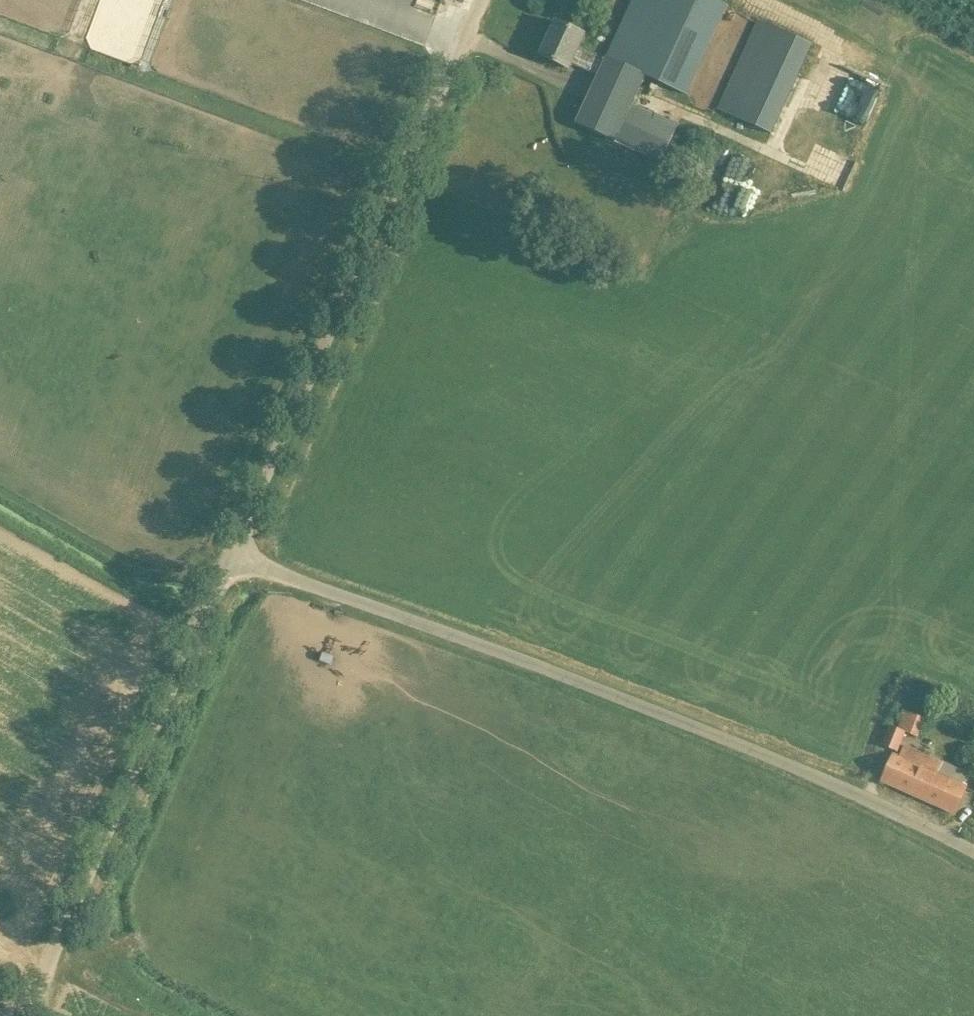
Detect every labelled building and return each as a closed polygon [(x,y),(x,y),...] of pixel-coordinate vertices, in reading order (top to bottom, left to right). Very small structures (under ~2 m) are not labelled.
[(607,59),(599,75),(597,75),(574,122),(638,152),(655,113),(634,104),(647,76),(688,94),(729,4),(719,0),(634,0),(608,57),(607,57),(607,59)] [(777,135),(815,42),(756,18),(718,111),(777,135)] [(597,75),(599,75),(607,59),(579,46),(585,34),(557,21),(541,56),(570,69),(573,64),(597,75)] [(905,709),(898,728),(891,725),(883,745),(898,751),(905,733),(918,738),(926,718),(905,709)] [(895,753),(883,780),(955,813),(967,786),(936,773),(941,763),(904,746),(900,755),(895,753)]
